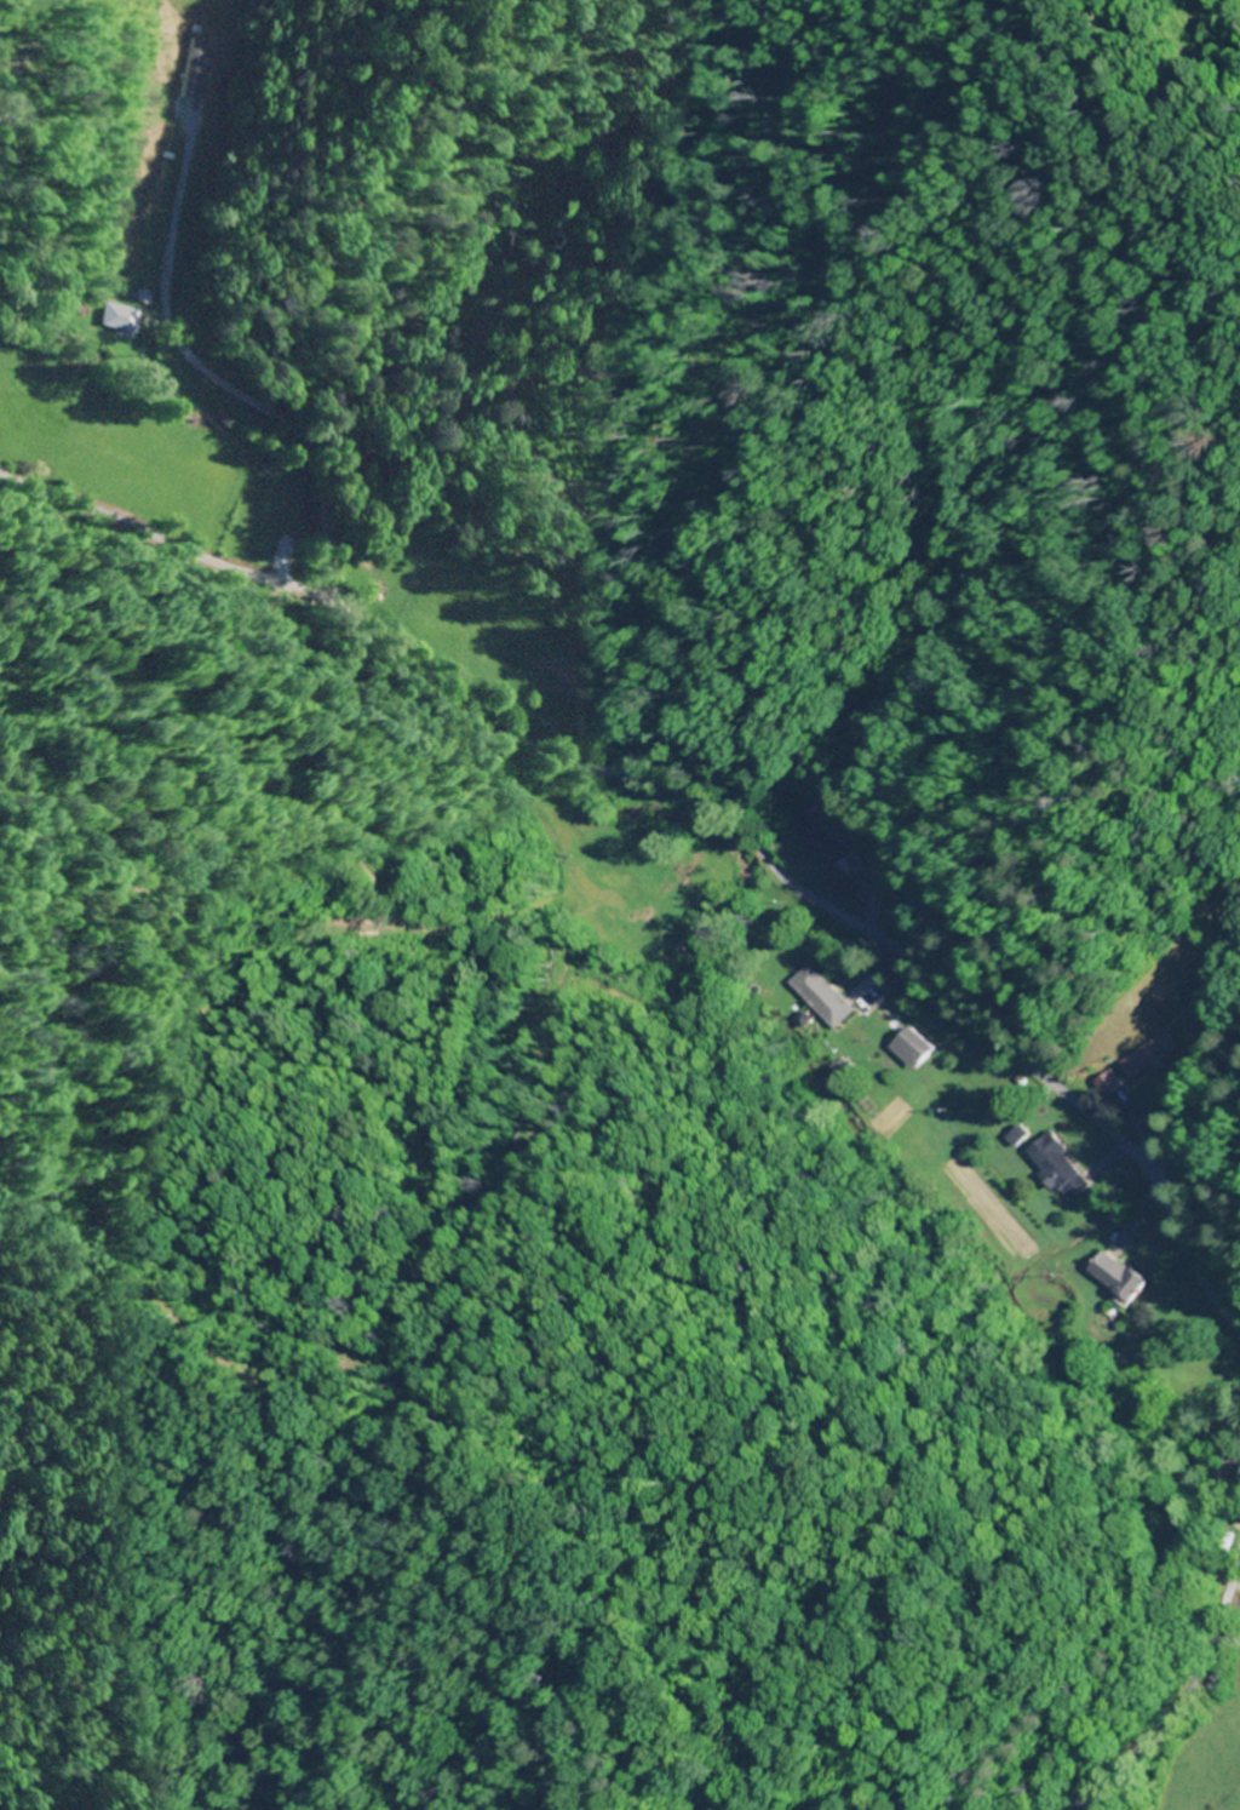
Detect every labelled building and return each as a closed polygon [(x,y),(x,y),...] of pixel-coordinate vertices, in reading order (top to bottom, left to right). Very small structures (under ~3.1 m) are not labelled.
[(134,340),(148,320),(116,298),(103,317),(134,340)] [(1051,1134),(1030,1155),(1079,1204),(1099,1184),(1051,1134)] [(1097,1271),(1140,1302),(1155,1281),(1112,1250),(1097,1271)]
